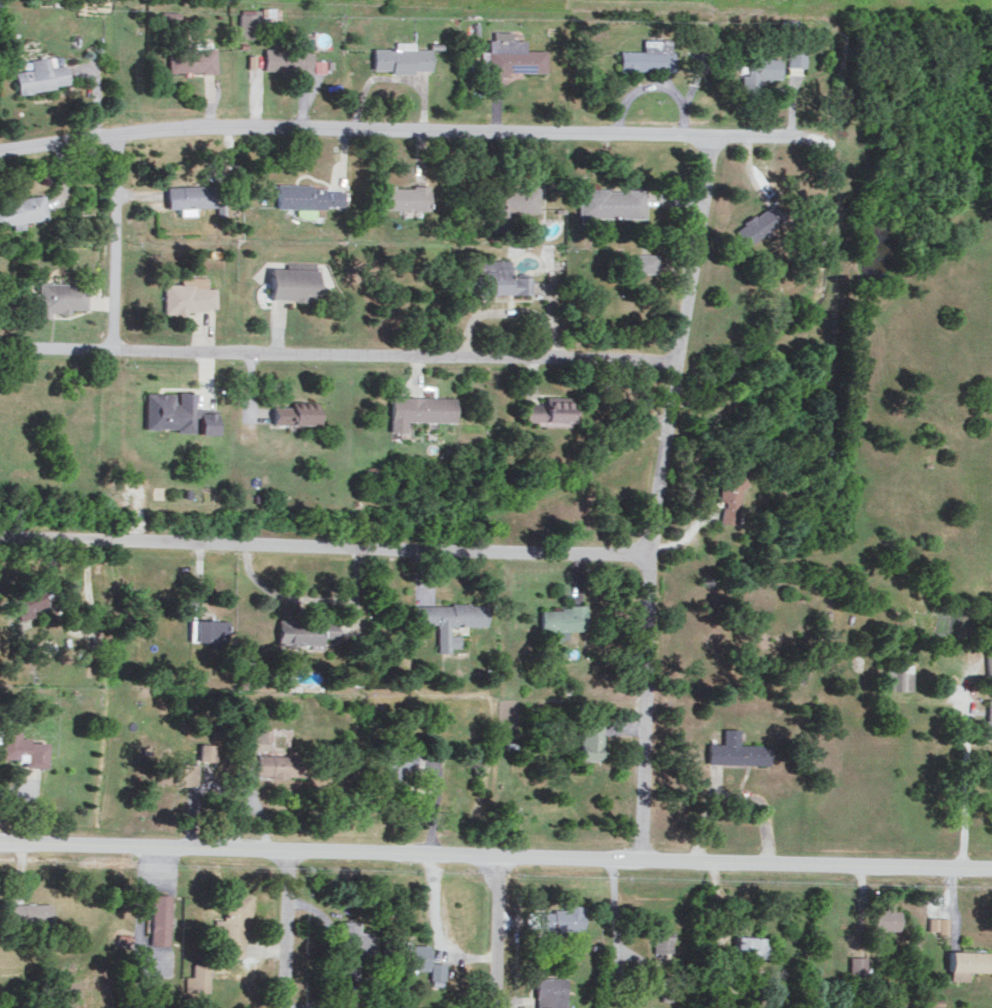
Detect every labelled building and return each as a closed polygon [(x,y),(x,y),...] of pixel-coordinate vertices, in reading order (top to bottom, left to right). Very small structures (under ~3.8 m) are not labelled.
[(260,9),(240,8),(239,37),(259,38),(260,9)] [(180,10),(162,10),(162,20),(180,21),(180,10)] [(544,72),(544,49),(524,49),(524,39),(511,39),(511,31),(490,31),(490,50),(479,50),(479,65),(488,65),(488,76),(505,75),(505,72),(544,72)] [(671,71),(672,39),(643,39),(642,50),(619,50),(618,70),(671,71)] [(311,72),(311,41),(285,40),(285,47),(264,47),(263,69),(278,69),(278,71),(311,72)] [(430,48),(413,47),(414,41),(395,40),(395,47),(372,47),(372,70),(412,71),(412,69),(429,69),(430,48)] [(805,66),(805,45),(789,45),(788,65),(805,66)] [(217,71),(216,48),(167,49),(168,71),(217,71)] [(706,51),(691,51),(691,70),(707,70),(706,51)] [(13,70),(15,91),(64,86),(60,55),(28,58),(30,69),(13,70)] [(780,57),(746,56),(746,74),(741,74),(741,90),(760,90),(760,78),(779,79),(780,57)] [(314,72),(325,72),(325,59),(313,59),(314,72)] [(343,189),(310,188),(310,183),(277,183),(276,207),(314,207),(314,215),(323,215),(323,204),(343,205),(343,189)] [(179,207),(179,215),(195,214),(195,206),(215,205),(214,184),(165,185),(166,207),(179,207)] [(427,184),(378,185),(379,209),(427,208),(427,184)] [(538,186),(491,185),(489,230),(511,231),(512,212),(537,212),(538,186)] [(644,188),(579,188),(579,219),(586,219),(587,216),(643,217),(644,188)] [(10,223),(11,229),(22,228),(22,221),(44,218),(42,195),(0,200),(0,225),(10,223)] [(733,228),(744,244),(785,219),(774,202),(733,228)] [(655,272),(656,254),(634,253),(633,272),(655,272)] [(530,293),(530,276),(509,276),(509,259),(485,259),(485,269),(469,269),(470,293),(530,293)] [(269,299),(318,301),(319,269),(271,267),(269,299)] [(164,283),(164,311),(216,311),(216,287),(207,287),(207,276),(181,276),(181,283),(164,283)] [(86,283),(38,282),(38,293),(36,293),(36,317),(48,317),(48,313),(68,313),(68,308),(86,309),(86,283)] [(145,392),(145,429),(194,429),(194,417),(198,417),(198,433),(216,434),(216,409),(193,409),(193,391),(176,391),(176,393),(145,392)] [(455,397),(391,395),(390,431),(406,431),(406,420),(454,421),(455,397)] [(542,403),(522,402),(521,421),(569,422),(570,397),(542,396),(542,403)] [(317,403),(291,402),(291,406),(272,405),(272,423),(316,424),(317,403)] [(721,520),(738,523),(745,474),(723,471),(719,504),(723,504),(721,520)] [(43,603),(37,585),(8,595),(16,619),(32,613),(30,608),(43,603)] [(486,625),(486,603),(417,603),(416,623),(437,623),(436,651),(449,651),(449,646),(459,646),(459,634),(449,634),(449,624),(486,625)] [(587,629),(587,606),(541,606),(541,630),(557,630),(557,638),(569,638),(569,629),(587,629)] [(227,618),(194,618),(194,639),(227,639),(227,618)] [(335,619),(277,619),(277,643),(310,643),(310,648),(323,648),(323,637),(336,637),(335,619)] [(913,689),(914,662),(889,661),(888,688),(913,689)] [(602,716),(579,715),(579,758),(601,758),(602,716)] [(738,743),(739,728),(722,727),(722,743),(707,742),(707,761),(768,763),(768,744),(738,743)] [(27,741),(27,736),(18,736),(19,728),(0,728),(0,757),(24,758),(24,765),(44,766),(45,741),(27,741)] [(266,730),(249,729),(249,749),(265,749),(266,730)] [(215,760),(216,743),(200,742),(199,759),(215,760)] [(413,769),(412,749),(384,750),(385,778),(399,778),(398,769),(413,769)] [(255,775),(303,776),(304,755),(256,753),(255,775)] [(198,782),(198,762),(162,761),(162,782),(198,782)] [(170,943),(171,894),(151,893),(150,943),(170,943)] [(51,922),(52,903),(9,902),(8,921),(51,922)] [(582,929),(583,904),(563,904),(563,911),(525,910),(524,928),(582,929)] [(900,929),(901,906),(885,906),(885,909),(875,908),(875,928),(900,929)] [(949,917),(929,916),(929,931),(949,931),(949,917)] [(372,932),(358,932),(358,920),(340,920),(340,979),(357,979),(357,960),(372,960),(372,932)] [(672,926),(653,927),(653,952),(672,951),(672,926)] [(773,957),(773,942),(766,942),(766,936),(736,935),(735,956),(773,957)] [(428,944),(400,943),(399,969),(428,970),(428,944)] [(950,950),(950,979),(969,979),(969,970),(991,971),(991,951),(950,950)] [(849,974),(866,974),(867,956),(850,956),(849,974)] [(444,961),(430,961),(430,984),(444,985),(444,961)] [(209,963),(192,963),(192,975),(186,975),(186,991),(209,990),(209,963)] [(565,976),(535,977),(535,1007),(566,1007),(565,976)]
